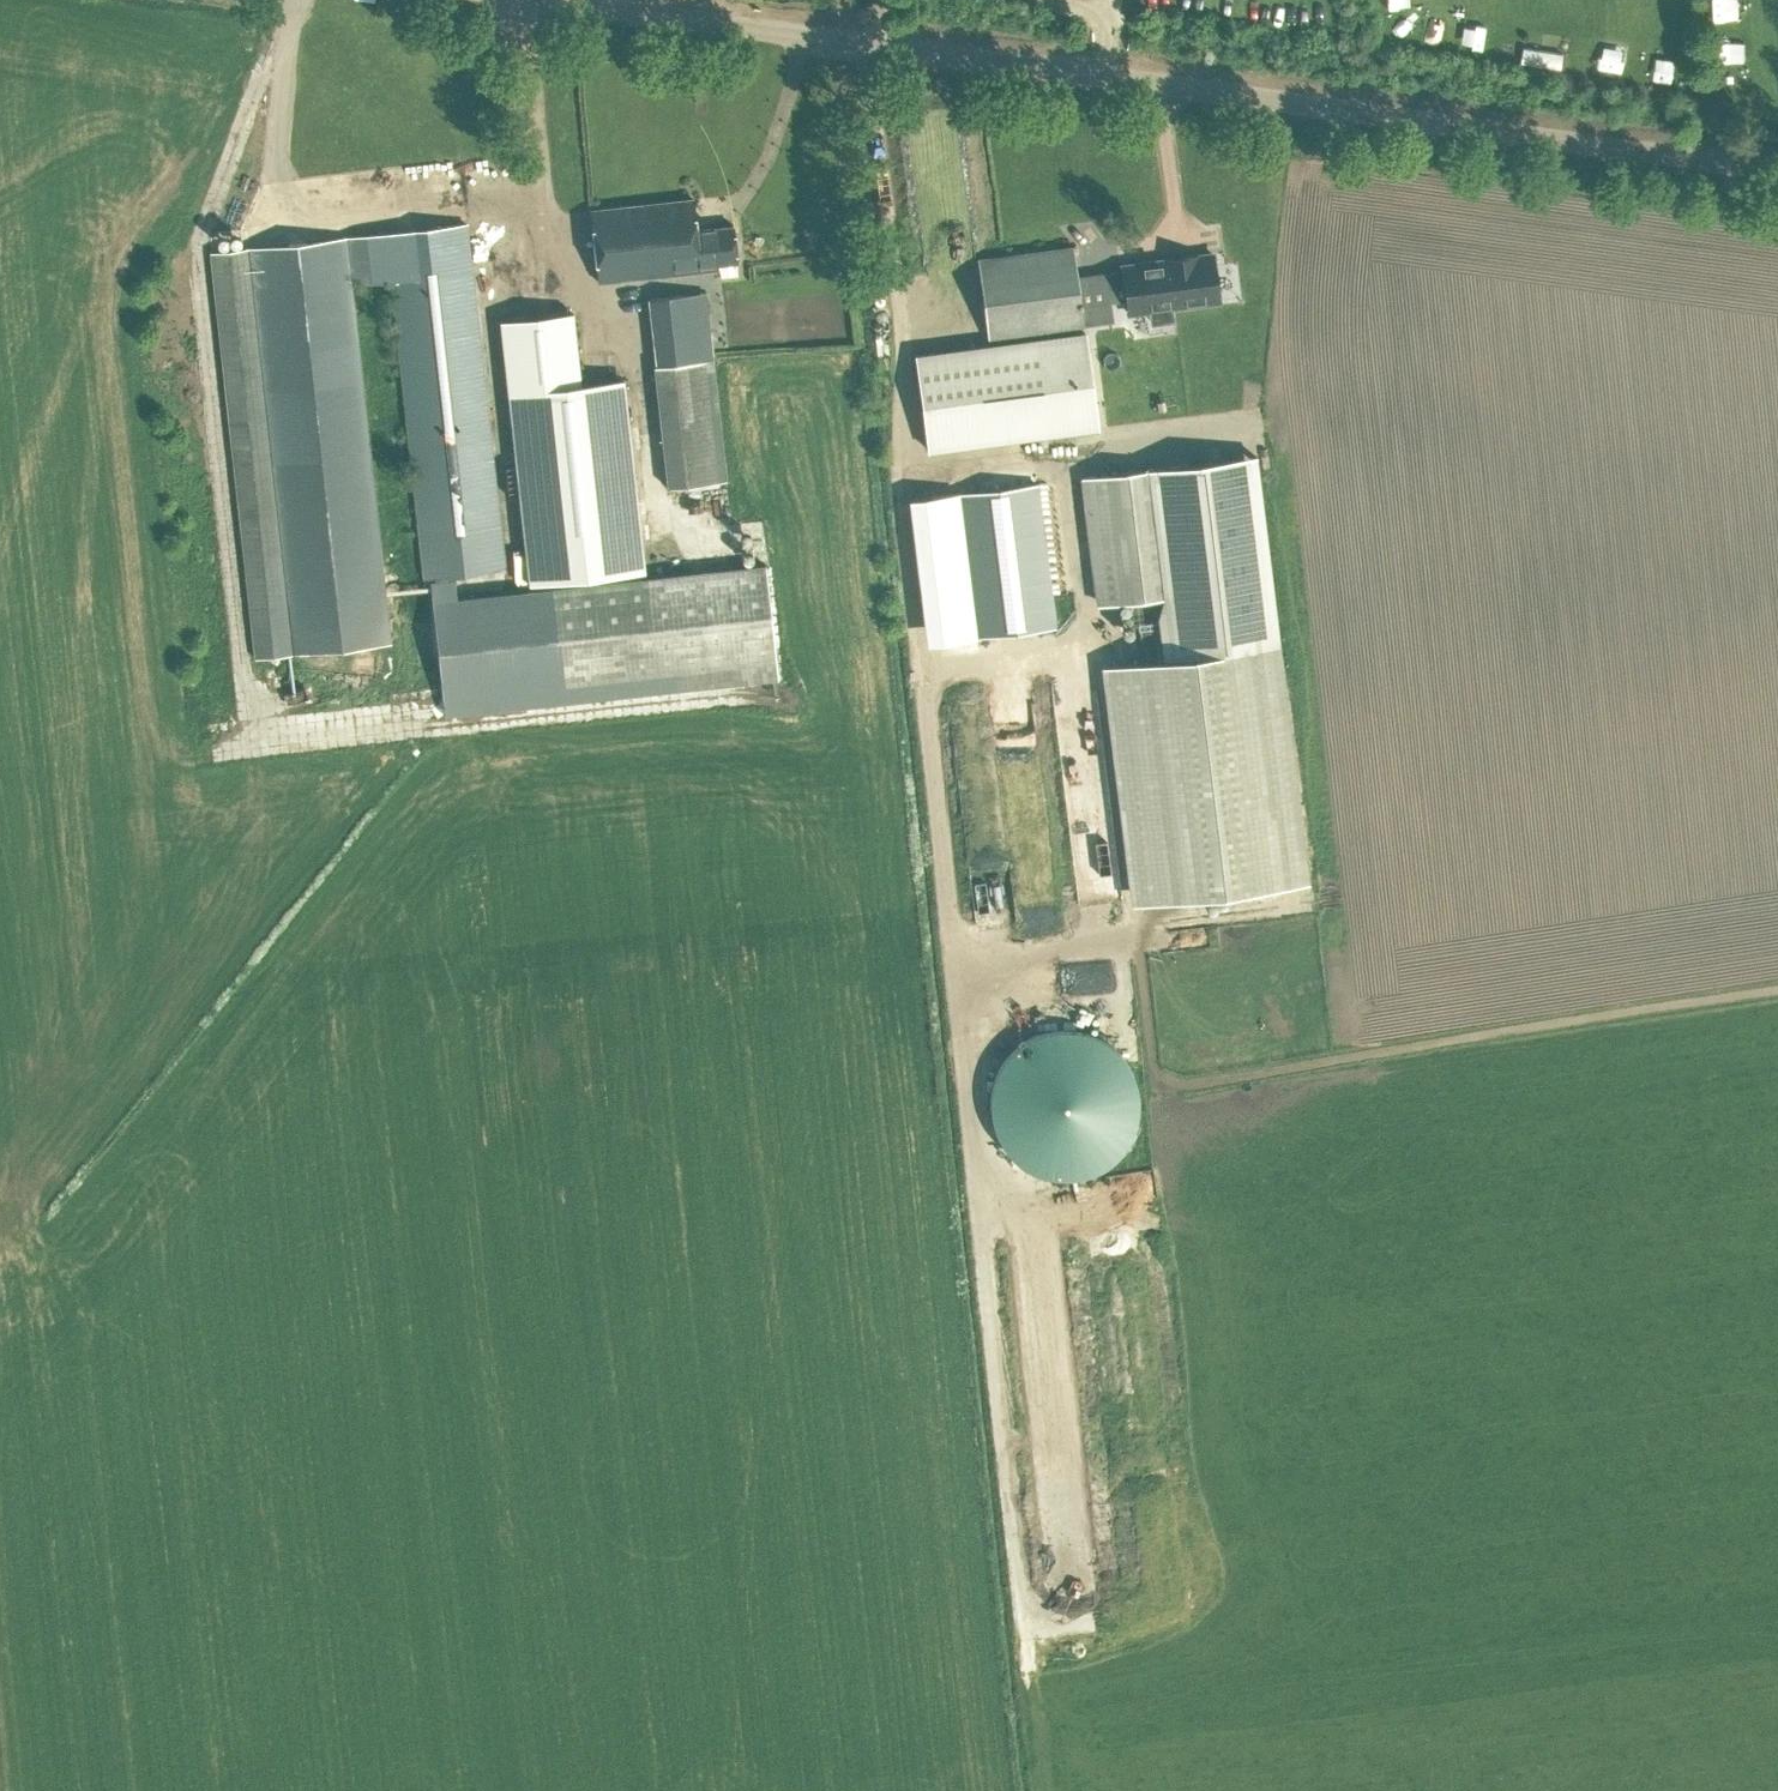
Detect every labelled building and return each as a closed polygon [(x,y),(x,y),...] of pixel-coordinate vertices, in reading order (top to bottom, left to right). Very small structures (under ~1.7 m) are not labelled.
[(1521,58),(1521,79),(1563,79),(1563,59),(1521,58)] [(589,209),(598,280),(718,268),(718,262),(734,260),(731,225),(696,229),(692,198),(589,209)] [(248,242),(210,246),(211,254),(255,655),(256,655),(293,651),(390,640),(351,288),(360,288),(359,274),(391,271),(425,578),(504,569),(466,220),(386,228),(345,232),(248,242)] [(1084,325),(1073,246),(978,259),(988,338),(1084,325)] [(1212,253),(1122,265),(1128,312),(1150,309),(1152,321),(1172,319),(1170,307),(1219,300),(1212,253)] [(686,293),(649,297),(656,365),(693,360),(686,293)] [(572,311),(500,319),(530,582),(644,570),(623,378),(580,383),(572,311)] [(1085,332),(916,354),(928,449),(1097,427),(1085,332)] [(713,358),(693,360),(656,365),(654,365),(660,413),(718,407),(713,358)] [(1084,476),(1100,603),(1131,599),(1178,593),(1163,466),(1084,476)] [(957,490),(976,634),(1055,626),(1037,481),(957,490)] [(455,578),(430,581),(444,715),(778,678),(765,564),(457,598),(455,578)] [(1186,656),(1139,662),(1116,665),(1145,900),(1285,883),(1256,647),(1186,656)] [(993,1151),(990,1152),(993,1159),(993,1183),(1004,1184),(1005,1173),(1025,1165),(1026,1157),(1041,1157),(1095,1138),(1096,1115),(1078,1066),(1085,1064),(1086,1046),(1068,1046),(1067,1055),(1039,1054),(1048,1079),(1040,1082),(1025,1082),(1025,1058),(1023,1051),(1005,1057),(1005,1065),(982,1065),(1000,1059),(990,1059),(974,1065),(980,1081),(994,1081),(993,1151)]
